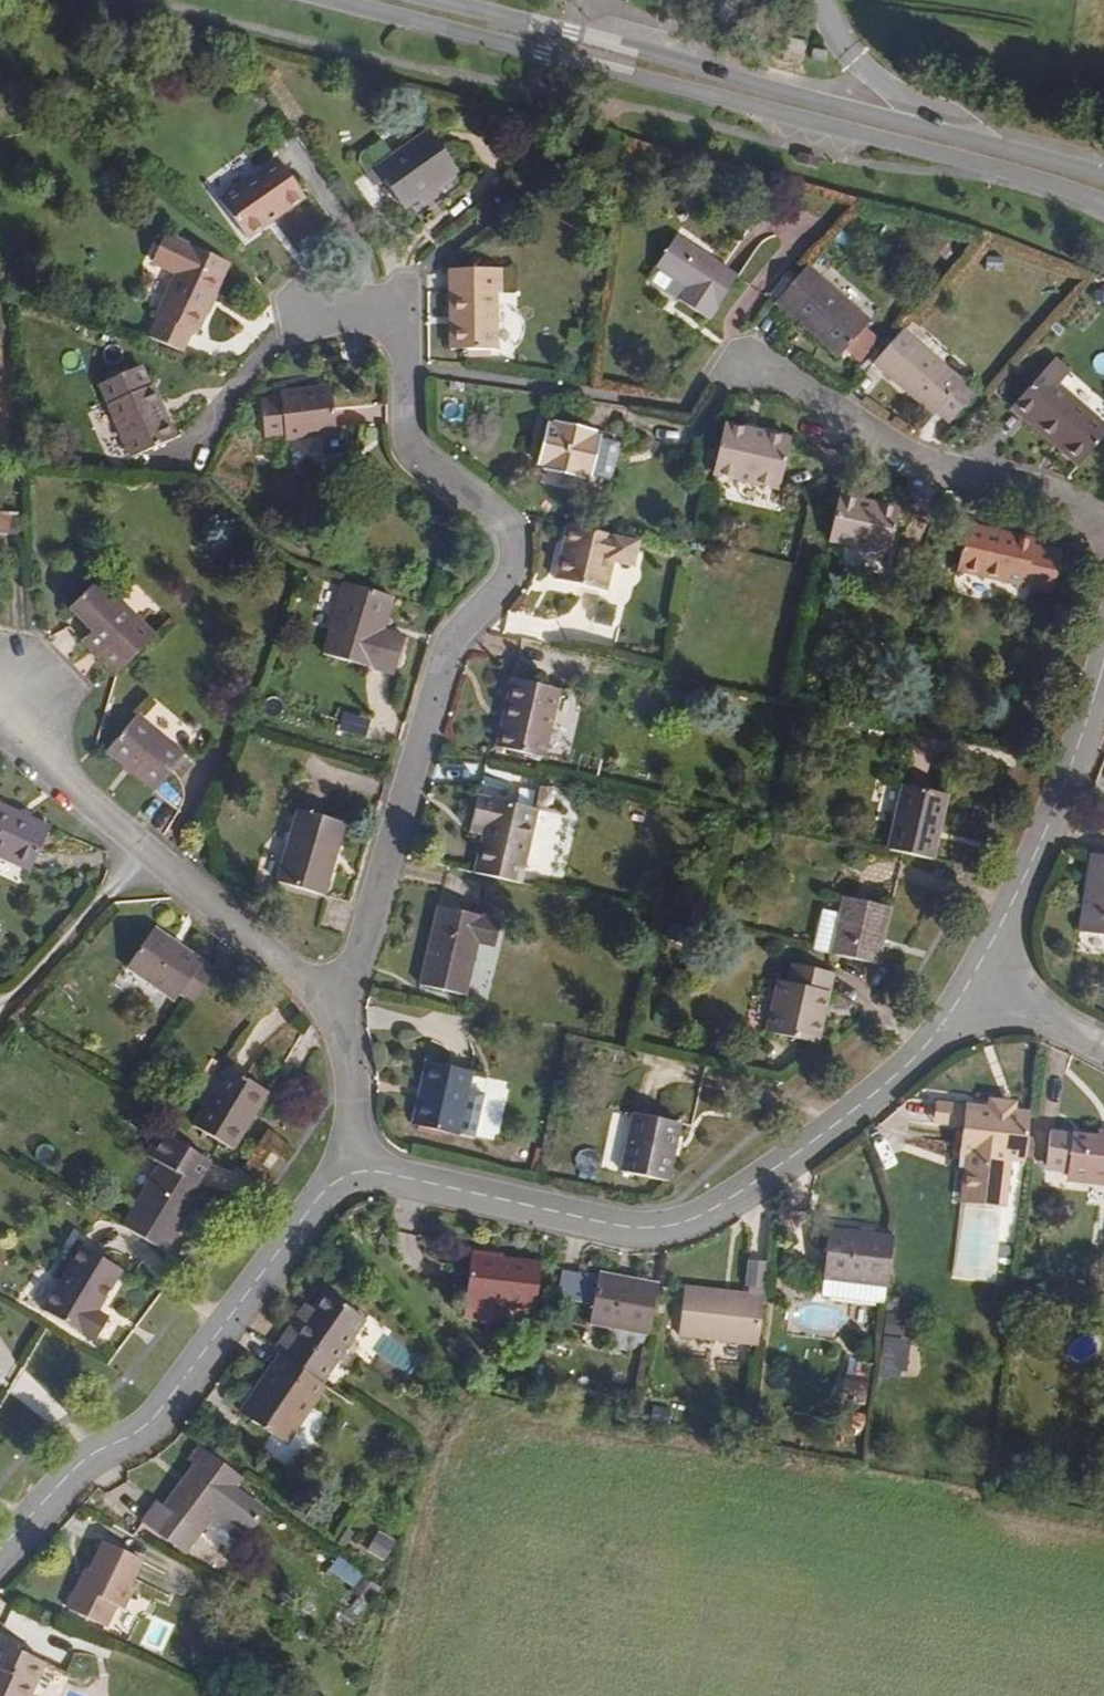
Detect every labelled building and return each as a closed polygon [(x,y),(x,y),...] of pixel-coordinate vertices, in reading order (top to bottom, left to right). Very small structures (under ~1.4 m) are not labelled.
[(53,70),(42,84),(57,96),(68,83),(53,70)] [(407,203),(458,168),(428,124),(393,149),(377,160),(407,203)] [(377,160),(393,149),(382,133),(360,148),(360,158),(366,168),(377,160)] [(242,235),(297,195),(271,153),(214,195),(242,235)] [(204,293),(219,263),(224,265),(232,251),(171,219),(158,247),(175,257),(146,321),(180,340),(190,320),(194,323),(205,301),(204,293)] [(707,323),(737,278),(679,240),(660,270),(688,289),(678,302),(707,323)] [(11,253),(7,267),(22,273),(27,259),(11,253)] [(487,352),(488,294),(497,293),(497,268),(442,269),(442,352),(459,352),(482,352),(487,352)] [(874,324),(809,268),(779,303),(844,359),(874,324)] [(688,289),(660,270),(651,283),(678,302),(688,289)] [(1092,304),(1103,307),(1103,295),(1095,293),(1092,304)] [(980,394),(908,326),(878,361),(939,414),(944,406),(959,419),(980,394)] [(175,433),(141,358),(103,377),(137,451),(175,433)] [(1058,386),(1068,375),(1053,362),(1011,407),(1077,470),(1103,440),(1103,427),(1058,386)] [(334,444),(335,396),(284,395),(283,404),(266,405),(266,436),(283,437),(282,442),(334,444)] [(592,477),(599,438),(594,436),(595,431),(555,422),(554,427),(544,425),(537,466),(544,466),(544,474),(585,481),(585,476),(592,477)] [(781,493),(793,446),(727,429),(715,478),(781,493)] [(887,557),(896,515),(837,502),(827,544),(887,557)] [(1047,594),(1056,557),(1031,551),(1033,542),(965,529),(956,574),(1047,594)] [(604,599),(618,542),(570,531),(558,588),(604,599)] [(146,638),(87,578),(57,608),(79,633),(73,640),(108,675),(146,638)] [(390,677),(401,638),(380,631),(390,598),(345,585),(323,654),(390,677)] [(543,759),(557,689),(514,680),(500,749),(543,759)] [(150,792),(178,757),(131,716),(102,749),(150,792)] [(924,861),(939,799),(897,790),(883,852),(924,861)] [(518,883),(534,811),(473,797),(467,824),(484,829),(475,872),(518,883)] [(0,798),(0,852),(33,868),(54,824),(0,798)] [(323,897),(340,825),(292,811),(274,883),(323,897)] [(763,829),(760,841),(775,845),(778,833),(763,829)] [(1093,854),(1080,929),(1103,933),(1103,856),(1093,854)] [(829,954),(874,964),(885,911),(841,899),(838,914),(817,909),(807,949),(829,954)] [(463,994),(473,946),(492,949),(498,920),(433,906),(415,983),(463,994)] [(150,923),(118,965),(168,999),(174,990),(188,1000),(211,968),(150,923)] [(812,1044),(826,977),(792,969),(789,984),(774,981),(763,1034),(812,1044)] [(459,1092),(463,1069),(417,1060),(404,1129),(449,1138),(450,1132),(459,1092)] [(222,1144),(258,1091),(219,1065),(183,1120),(222,1144)] [(469,1135),(476,1094),(459,1092),(450,1132),(469,1135)] [(1015,1113),(1016,1105),(988,1101),(988,1110),(1015,1113)] [(962,1132),(965,1107),(936,1106),(934,1129),(962,1132)] [(1022,1164),(1028,1114),(1015,1113),(988,1110),(965,1107),(960,1156),(967,1157),(965,1168),(963,1190),(1008,1196),(1011,1163),(1022,1164)] [(663,1181),(674,1128),(627,1118),(615,1175),(660,1184),(663,1181)] [(152,1162),(117,1222),(159,1247),(196,1186),(190,1183),(205,1159),(154,1128),(139,1154),(152,1162)] [(1100,1143),(1100,1140),(1079,1139),(1074,1176),(1103,1181),(1103,1144),(1100,1143)] [(1007,1204),(1008,1196),(963,1190),(962,1199),(1007,1204)] [(886,1289),(892,1242),(828,1234),(822,1281),(825,1282),(886,1289)] [(78,1243),(39,1307),(90,1339),(105,1315),(94,1308),(118,1268),(78,1243)] [(743,1287),(745,1287),(761,1289),(764,1262),(746,1260),(743,1287)] [(531,1314),(536,1274),(471,1262),(463,1303),(531,1314)] [(885,1303),(886,1289),(825,1282),(823,1294),(885,1303)] [(644,1338),(651,1295),(596,1284),(587,1328),(644,1338)] [(755,1347),(761,1289),(745,1287),(744,1297),(670,1286),(664,1334),(755,1347)] [(313,1378),(357,1312),(322,1289),(301,1321),(288,1313),(266,1347),(275,1353),(229,1420),(272,1449),(319,1383),(313,1378)] [(895,1301),(886,1299),(885,1314),(894,1315),(895,1301)] [(903,1319),(884,1317),(882,1339),(900,1341),(903,1319)] [(640,1403),(636,1421),(654,1424),(657,1406),(640,1403)] [(192,1529),(233,1468),(191,1438),(178,1458),(182,1461),(152,1501),(145,1496),(133,1514),(178,1545),(190,1528),(192,1529)] [(374,1530),(362,1549),(380,1560),(392,1540),(374,1530)] [(123,1584),(137,1553),(99,1535),(84,1568),(79,1566),(60,1603),(103,1624),(115,1601),(120,1602),(127,1587),(123,1584)] [(59,1671),(0,1645),(0,1695),(48,1695),(59,1671)]
